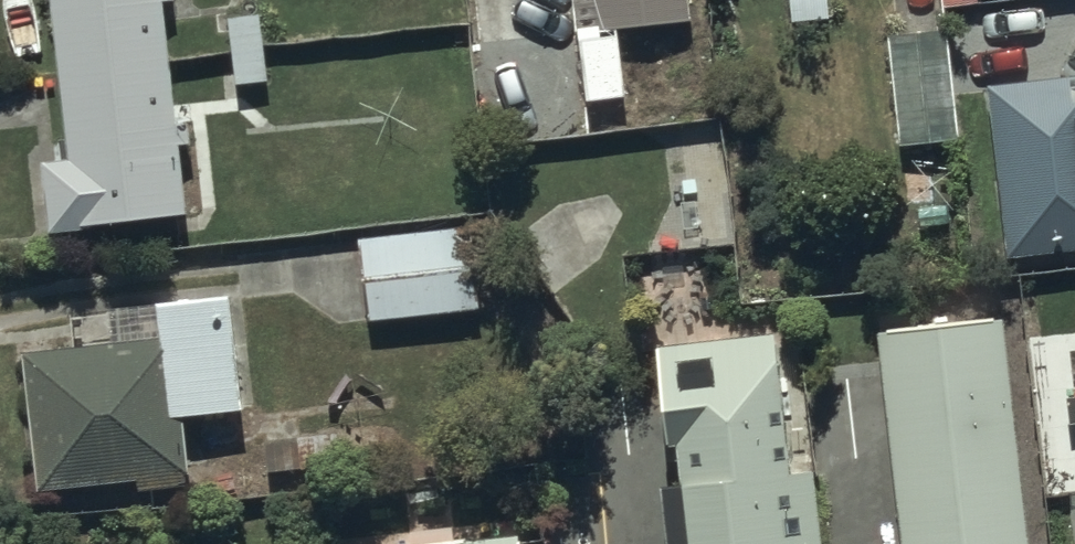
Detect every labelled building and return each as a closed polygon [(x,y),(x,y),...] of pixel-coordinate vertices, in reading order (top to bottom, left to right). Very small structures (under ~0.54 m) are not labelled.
[(180,144),(191,143),(189,124),(178,125),(164,0),(51,0),(53,12),(70,158),(42,161),(49,228),(188,212),(180,144)] [(582,116),(624,112),(617,41),(693,33),(689,0),(569,0),(582,116)] [(943,17),(975,13),(974,0),(977,0),(941,0),(943,17)] [(229,17),(238,82),(268,79),(259,13),(229,17)] [(943,44),(887,49),(898,163),(953,158),(943,44)] [(1002,270),(1074,264),(1074,91),(986,99),(1002,270)] [(362,239),(371,319),(480,307),(472,227),(362,239)] [(108,306),(112,344),(26,352),(40,490),(190,475),(184,412),(244,406),(232,294),(108,306)] [(903,543),(1031,543),(1005,319),(879,334),(903,543)] [(814,470),(794,472),(778,332),(660,346),(672,444),(678,443),(690,543),(823,543),(814,470)] [(262,446),(263,481),(341,479),(341,444),(262,446)] [(520,535),(442,543),(521,543),(520,535)]
